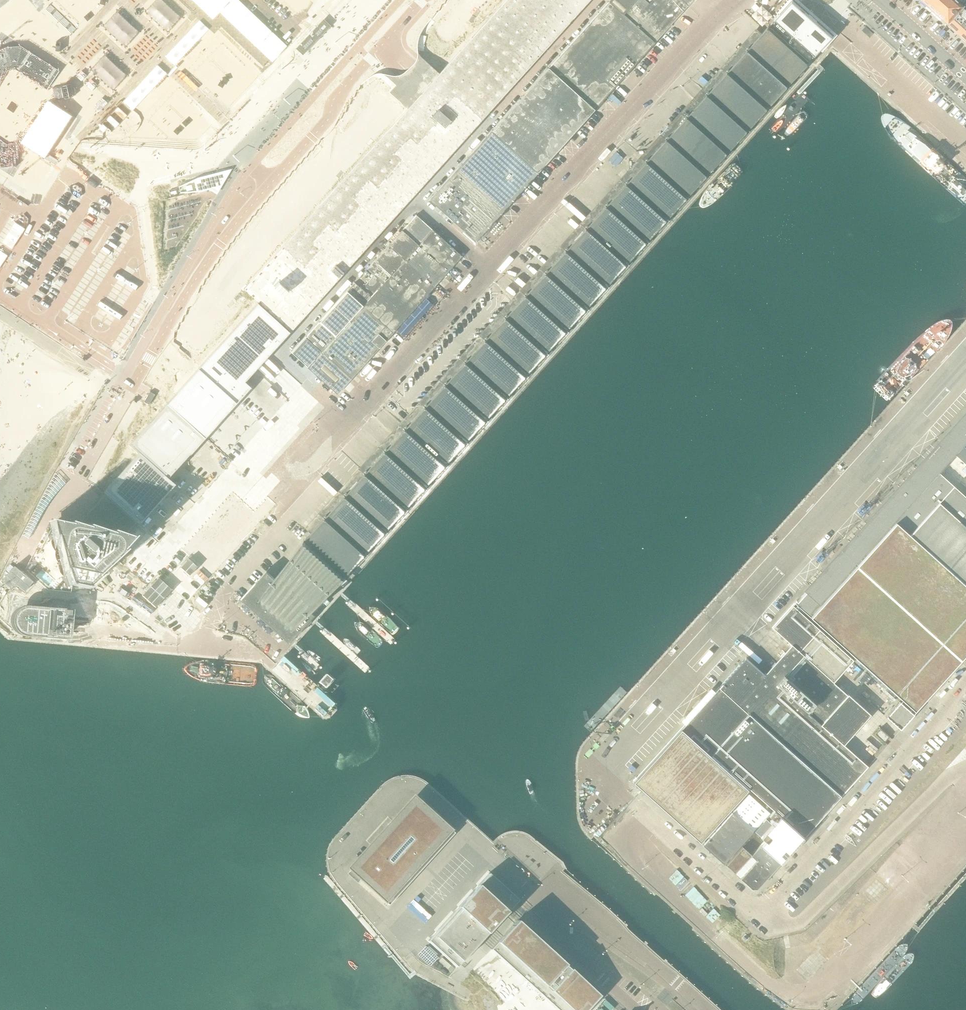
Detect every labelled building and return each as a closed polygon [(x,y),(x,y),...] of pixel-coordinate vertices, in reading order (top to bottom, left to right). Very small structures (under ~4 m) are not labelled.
[(244,289),(291,331),(590,0),(506,0),(439,74),(421,57),(407,73),(397,84),(389,92),(408,109),(244,289)] [(655,43),(688,6),(682,0),(610,0),(609,1),(655,43)] [(772,25),(791,42),(814,16),(810,12),(808,15),(797,4),(799,2),(797,0),(793,0),(773,21),(774,22),(772,25)] [(925,5),(945,23),(946,24),(965,2),(965,0),(929,0),(925,5)] [(549,68),(595,110),(655,43),(609,1),(549,68)] [(946,24),(956,33),(965,22),(965,2),(946,24)] [(814,16),(791,42),(810,59),(812,57),(813,57),(834,34),(830,30),(828,32),(816,22),(818,20),(814,16)] [(332,28),(325,20),(297,50),(304,57),(332,28)] [(956,33),(965,42),(965,22),(956,33)] [(242,598),(240,599),(241,600),(256,614),(263,620),(286,640),(289,643),(290,641),(306,625),(307,626),(311,621),(310,620),(315,615),(314,614),(312,613),(323,601),(325,602),(326,603),(329,600),(328,599),(326,597),(344,578),(344,577),(347,575),(350,571),(351,570),(505,399),(802,71),(806,66),(808,63),(810,62),(809,61),(799,53),(781,37),(777,33),(770,27),(769,26),(761,34),(567,249),(505,317),(310,533),(310,534),(307,538),(304,541),(305,542),(284,569),(282,572),(276,580),(266,571),(255,583),(251,587),(242,598)] [(539,171),(595,110),(549,68),(493,130),(505,141),(539,171)] [(476,242),(539,171),(505,141),(493,130),(430,200),(476,242)] [(217,194),(231,169),(204,176),(205,181),(208,190),(209,189),(217,194)] [(208,190),(205,181),(195,184),(197,191),(201,191),(208,190)] [(402,231),(448,272),(462,257),(416,215),(402,231)] [(434,287),(448,272),(402,231),(388,246),(434,287)] [(425,298),(434,287),(388,246),(367,269),(374,276),(365,286),(374,294),(371,297),(355,283),(347,292),(393,333),(396,330),(425,298)] [(365,363),(393,333),(347,292),(319,322),(365,363)] [(199,368),(167,403),(205,438),(236,403),(241,398),(251,387),(245,382),(256,370),(290,332),(258,303),(199,368)] [(365,363),(319,322),(305,338),(351,379),(365,363)] [(337,395),(351,379),(305,338),(291,353),(337,395)] [(167,403),(128,447),(136,454),(166,480),(205,438),(167,403)] [(941,443),(965,465),(965,448),(964,447),(965,445),(965,415),(941,443)] [(136,454),(102,492),(103,493),(104,494),(138,524),(173,486),(166,480),(136,454)] [(795,603),(795,604),(793,605),(854,661),(900,702),(914,715),(965,657),(965,498),(925,461),(856,537),(797,602),(796,602),(795,603)] [(65,484),(55,474),(21,535),(29,539),(34,529),(42,513),(50,501),(57,492),(65,484)] [(54,523),(50,527),(69,585),(86,589),(127,543),(127,542),(126,538),(137,525),(138,524),(103,493),(102,495),(73,527),(71,527),(71,526),(70,526),(69,526),(69,525),(68,525),(68,526),(67,526),(54,523)] [(172,591),(157,580),(142,597),(155,610),(172,591)] [(719,687),(841,797),(868,767),(844,745),(871,715),(847,695),(834,683),(854,661),(793,605),(772,628),(791,645),(764,674),(746,658),(742,662),(719,687)] [(16,636),(20,638),(66,642),(69,640),(70,620),(72,620),(72,615),(71,615),(71,612),(25,608),(19,610),(15,613),(11,619),(10,625),(12,631),(16,636)] [(829,810),(841,797),(719,687),(633,782),(700,843),(749,789),(761,800),(780,817),(804,838),(829,810)] [(914,715),(900,702),(886,717),(900,730),(914,715)] [(890,737),(878,728),(873,733),(885,743),(890,737)] [(389,906),(454,834),(446,826),(446,825),(442,822),(423,805),(423,804),(419,801),(418,802),(419,803),(398,826),(397,825),(396,826),(401,830),(380,853),(375,849),(375,850),(375,851),(354,874),(354,873),(353,874),(357,877),(376,894),(376,895),(380,898),(389,906)] [(731,857),(754,832),(732,813),(703,845),(724,864),(731,857)] [(804,838),(780,817),(761,838),(765,842),(761,846),(780,864),(804,838)] [(752,855),(750,857),(735,874),(752,890),(758,889),(781,864),(780,864),(761,846),(761,845),(752,855)] [(735,874),(750,857),(752,855),(743,847),(733,858),(726,866),(735,874)] [(488,874),(427,941),(457,968),(476,946),(518,901),(488,874)] [(517,921),(490,950),(536,991),(557,1009),(593,1009),(603,999),(599,995),(570,969),(569,970),(565,966),(565,965),(517,921)]
